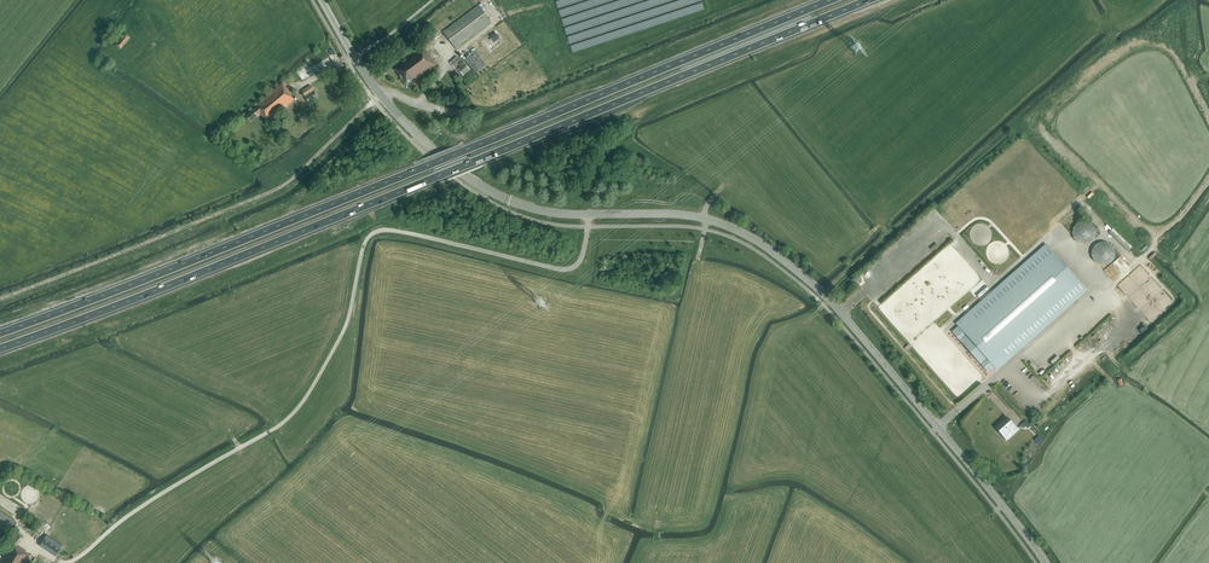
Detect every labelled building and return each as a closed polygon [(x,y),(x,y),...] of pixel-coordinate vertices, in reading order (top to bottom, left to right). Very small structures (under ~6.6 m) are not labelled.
[(461,44),(491,21),(479,5),(443,32),(456,49),(461,45),(461,44)] [(452,23),(448,17),(436,25),(441,31),(452,23)] [(494,42),(499,38),(495,32),(490,36),(494,42)] [(120,50),(130,38),(125,33),(115,45),(120,50)] [(432,35),(425,40),(429,46),(437,41),(432,35)] [(415,81),(433,67),(437,65),(427,52),(426,53),(422,48),(402,62),(403,63),(395,70),(407,85),(414,80),(415,81)] [(476,73),(486,65),(473,52),(464,60),(476,73)] [(455,69),(462,62),(457,56),(450,63),(455,69)] [(458,69),(463,75),(470,69),(464,63),(458,69)] [(437,64),(437,65),(433,67),(436,72),(441,69),(437,64)] [(292,94),(291,93),(283,83),(257,104),(259,106),(246,117),(250,122),(260,113),(268,122),(295,99),(294,98),(291,95),(292,94)] [(305,96),(313,90),(314,90),(311,86),(302,91),(305,96)] [(304,97),(309,104),(318,98),(313,90),(305,96),(304,97)] [(1081,244),(1087,244),(1092,242),(1095,237),(1096,232),(1095,227),(1091,223),(1086,221),(1081,221),(1076,223),(1073,228),(1072,233),(1073,238),(1077,242),(1081,244)] [(1129,252),(1133,248),(1115,231),(1111,235),(1129,252)] [(1102,266),(1107,265),(1112,262),(1114,258),(1115,252),(1113,247),(1110,243),(1105,242),(1099,242),(1095,245),(1092,249),(1091,255),(1093,260),(1096,264),(1102,266)] [(952,331),(970,352),(988,373),(995,368),(997,371),(1087,291),(1046,243),(955,323),(958,326),(952,331)] [(1123,326),(1131,334),(1136,328),(1129,321),(1123,326)] [(1019,430),(1007,416),(1005,418),(1005,417),(998,423),(999,424),(995,427),(1007,441),(1019,430)] [(30,556),(24,551),(24,550),(18,546),(23,538),(18,534),(0,560),(0,562),(26,562),(28,560),(31,556),(30,556)] [(57,542),(50,552),(54,556),(61,545),(57,542)]
